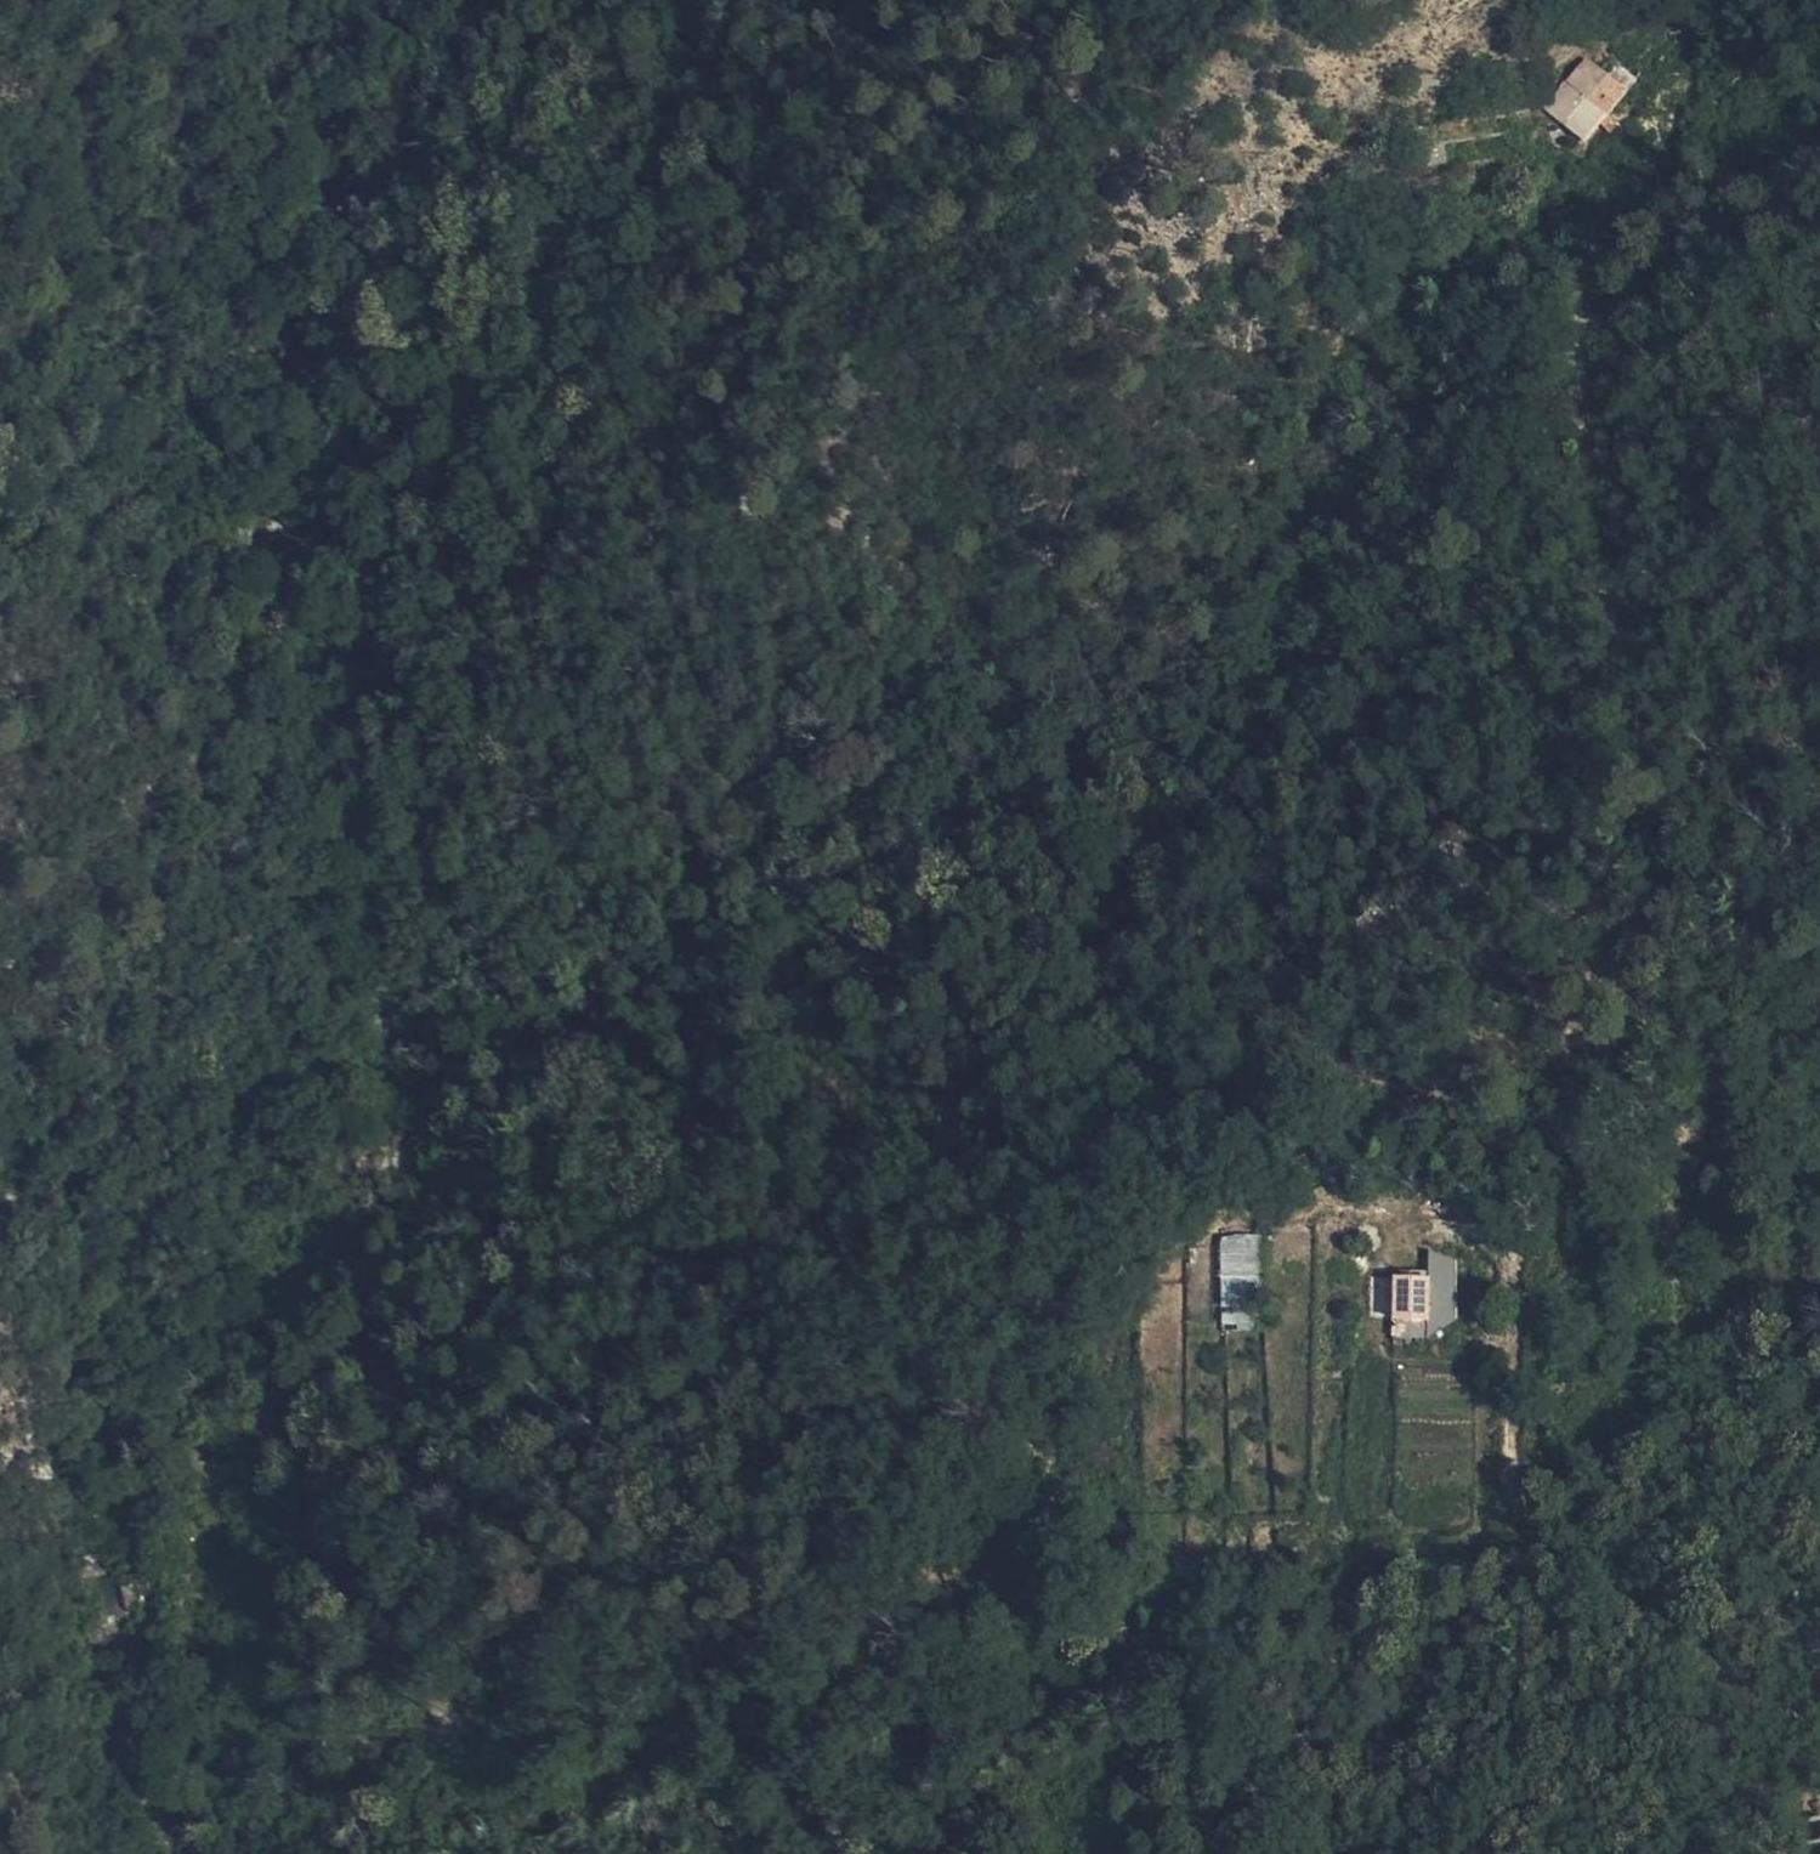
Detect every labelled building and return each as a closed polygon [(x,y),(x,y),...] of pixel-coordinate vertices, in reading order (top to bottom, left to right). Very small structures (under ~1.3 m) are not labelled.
[(1600,114),(1618,89),(1597,76),(1579,100),(1600,114)] [(1217,1235),(1220,1327),(1258,1326),(1255,1233),(1217,1235)] [(1434,1253),(1429,1283),(1453,1287),(1458,1256),(1434,1253)] [(1429,1278),(1392,1278),(1392,1311),(1428,1311),(1429,1278)]
